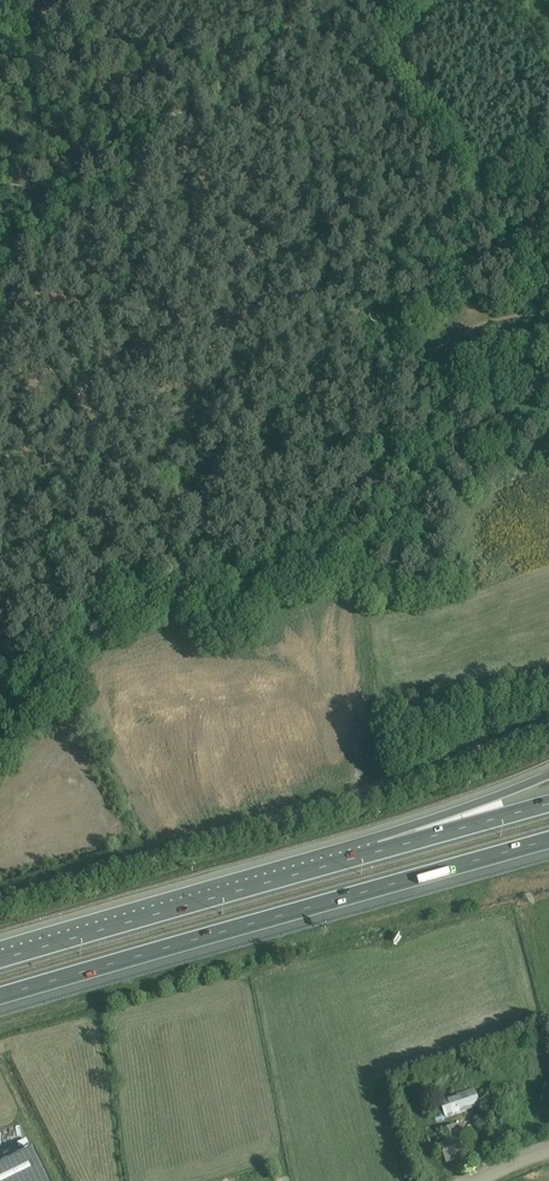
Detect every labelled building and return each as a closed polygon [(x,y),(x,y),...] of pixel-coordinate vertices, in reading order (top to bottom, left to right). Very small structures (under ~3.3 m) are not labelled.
[(480,1105),(474,1088),(440,1100),(446,1117),(474,1107),(480,1105)] [(438,1147),(441,1152),(446,1163),(464,1154),(457,1139),(456,1139),(450,1127),(442,1130),(448,1143),(438,1147)] [(33,1151),(0,1167),(0,1180),(48,1180),(33,1151)]
